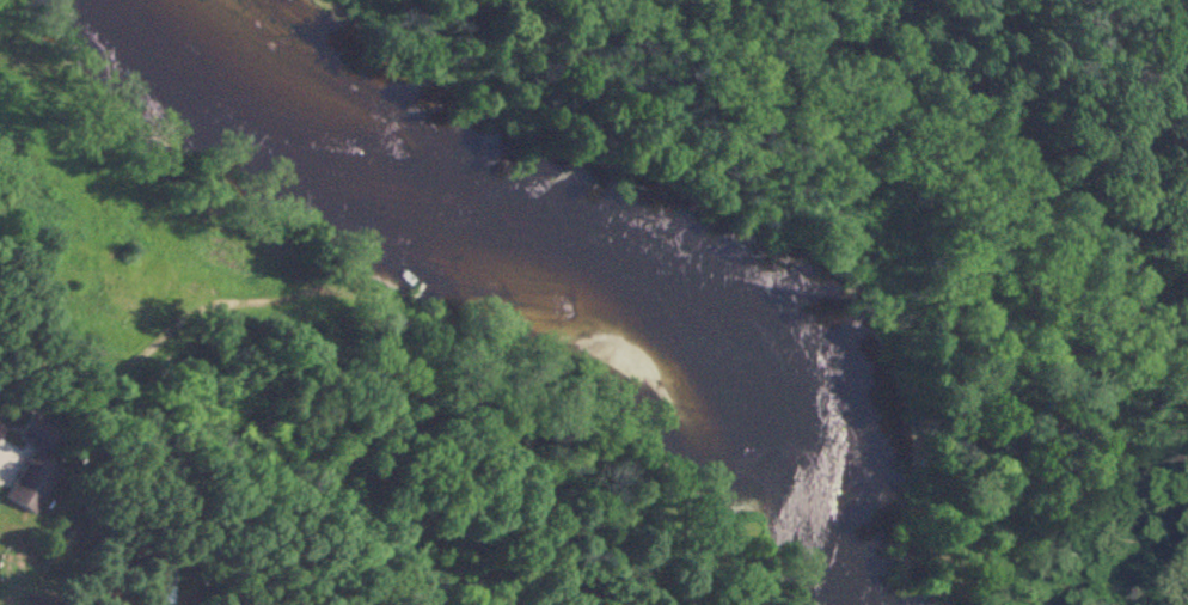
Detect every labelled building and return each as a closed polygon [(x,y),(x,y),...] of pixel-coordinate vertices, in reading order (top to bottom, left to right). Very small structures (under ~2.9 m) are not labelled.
[(29,514),(53,468),(42,462),(59,430),(26,413),(12,440),(27,447),(0,499),(29,514)]
